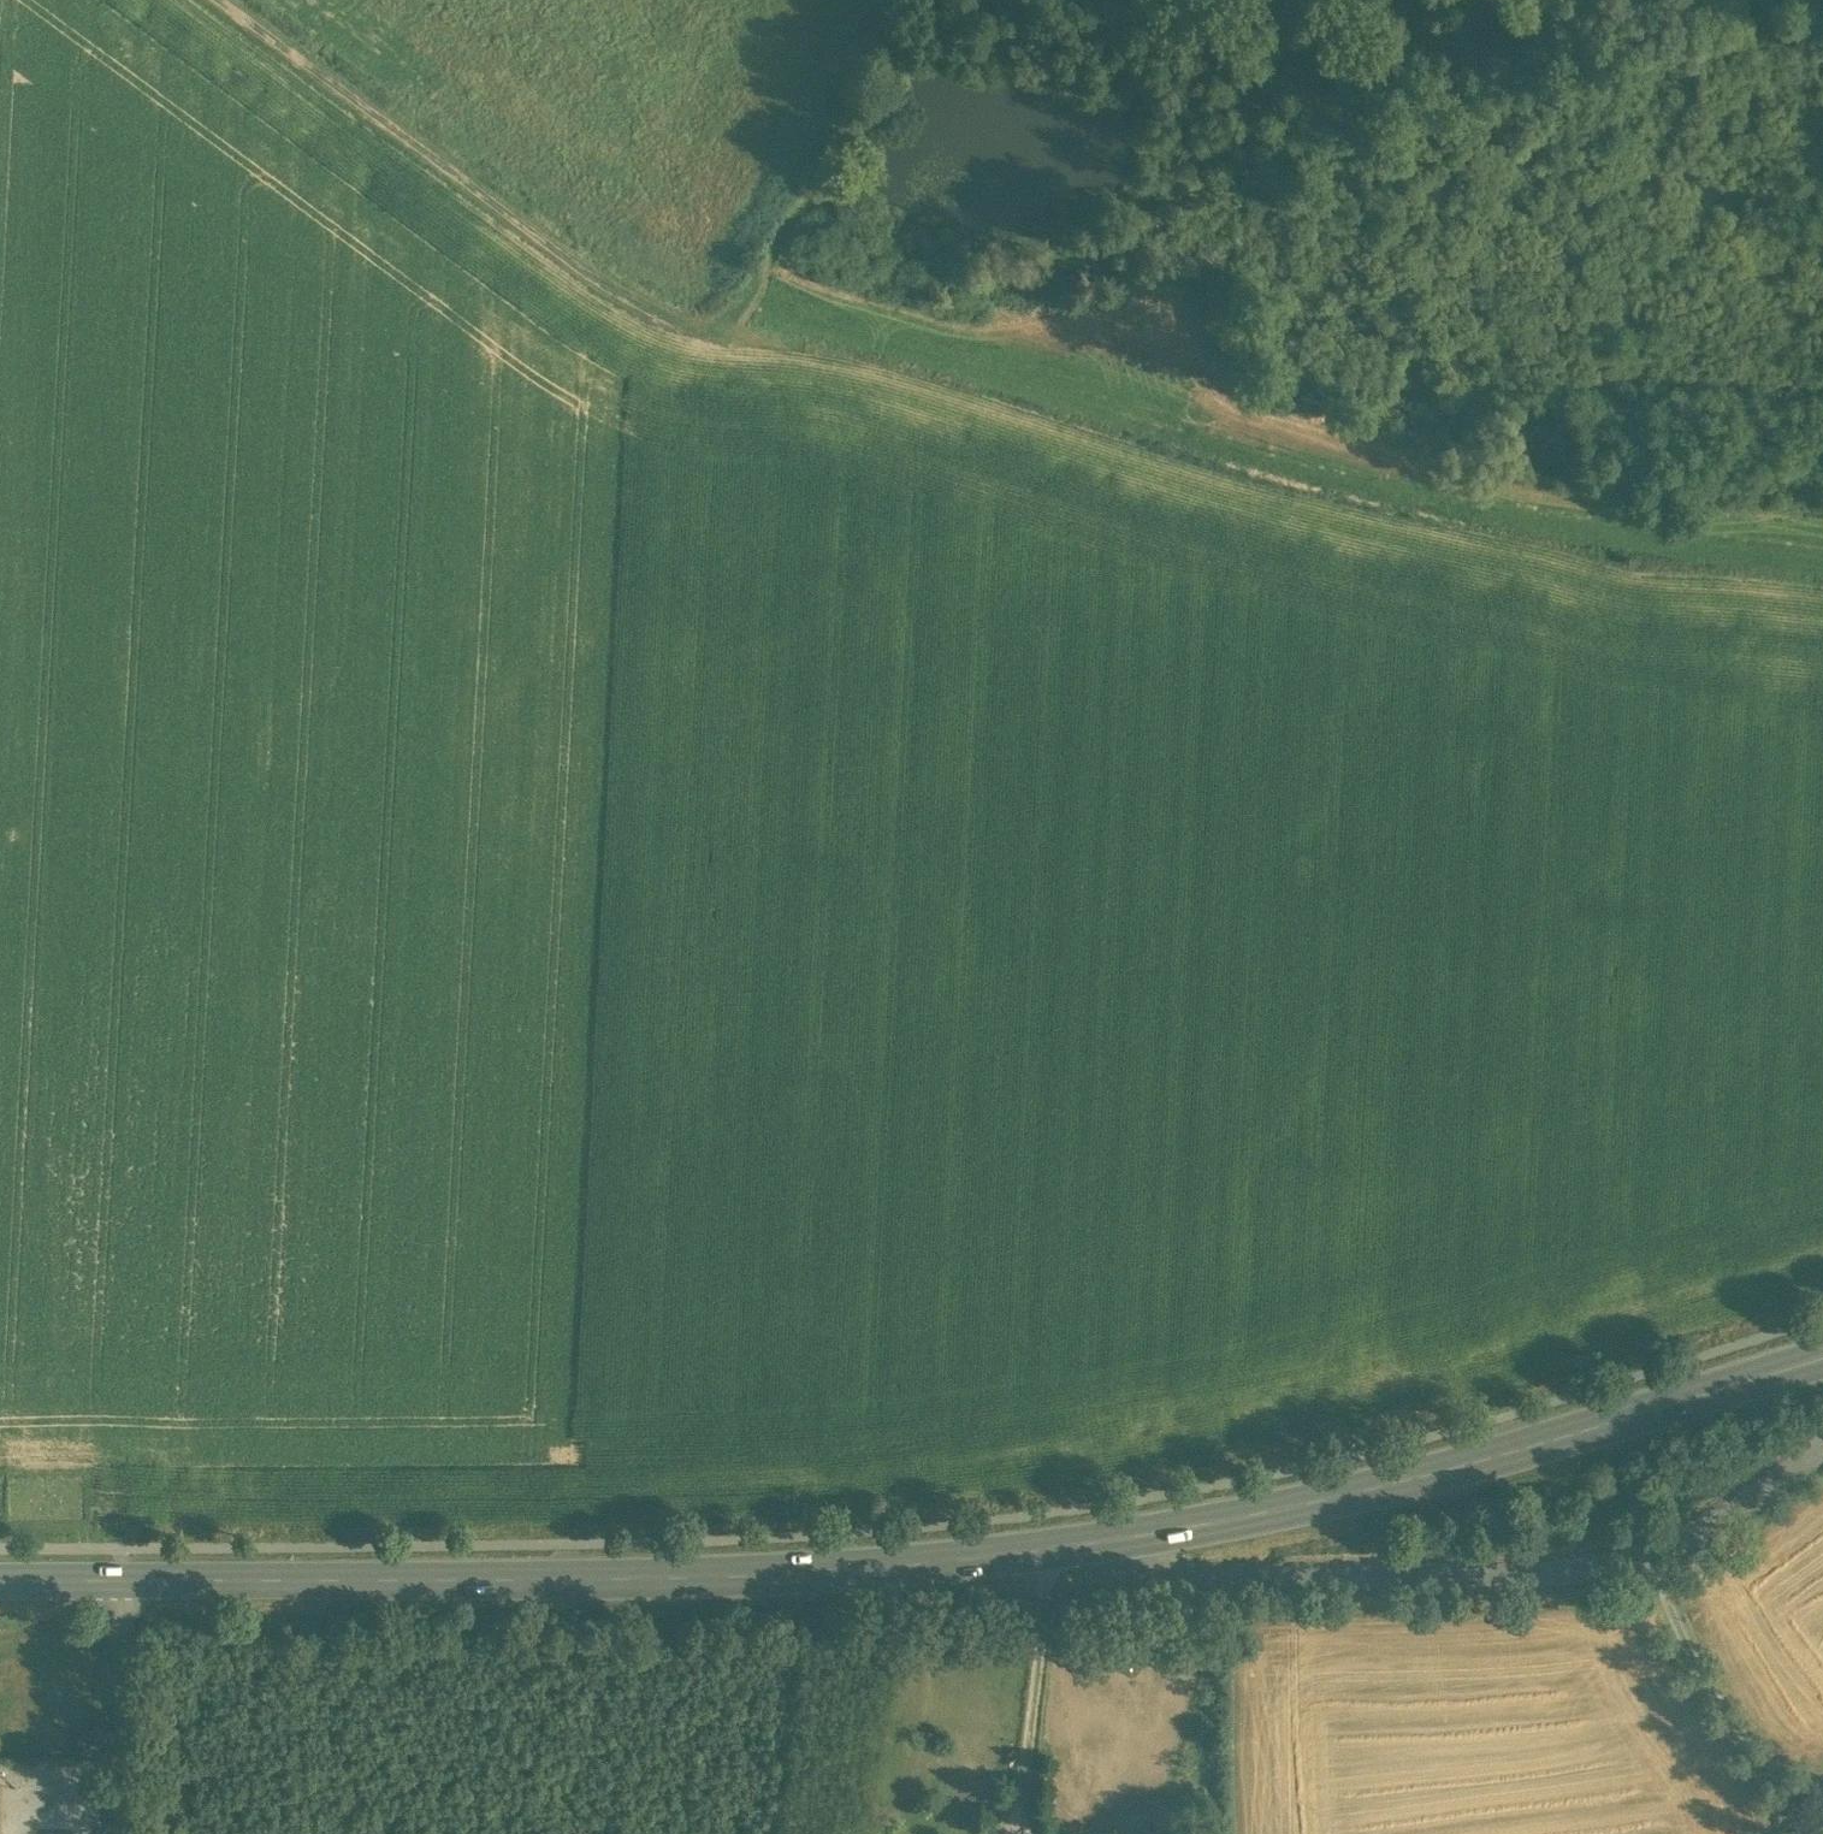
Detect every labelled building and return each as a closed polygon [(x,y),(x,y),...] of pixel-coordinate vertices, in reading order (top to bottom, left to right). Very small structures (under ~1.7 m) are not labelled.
[(100,1735),(86,1735),(85,1752),(99,1752),(100,1735)] [(97,1767),(85,1767),(84,1796),(96,1796),(97,1767)]
